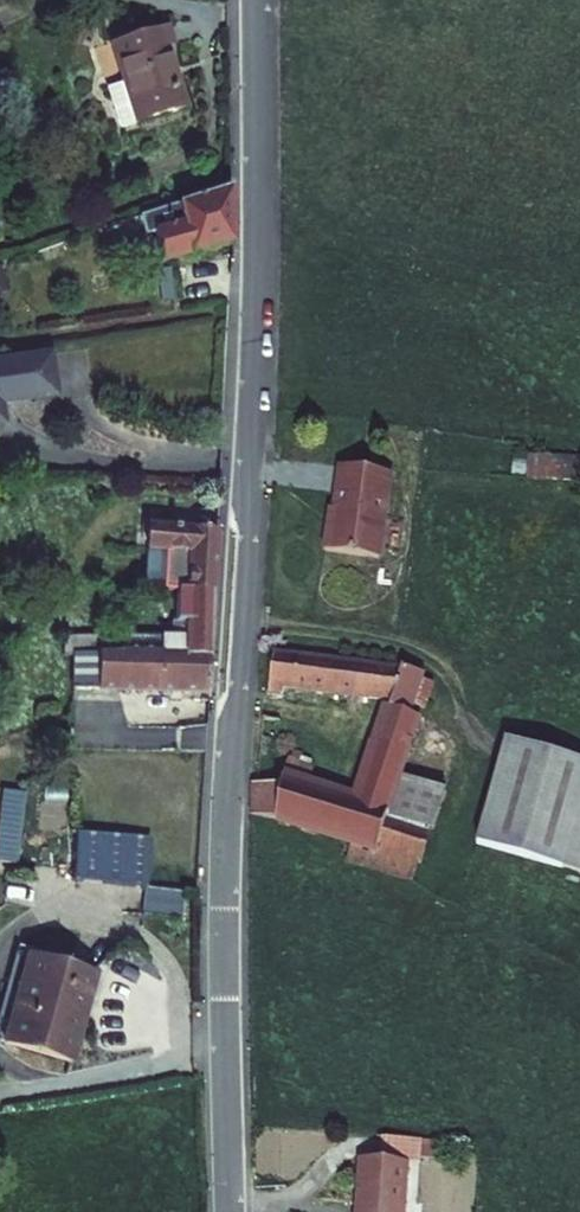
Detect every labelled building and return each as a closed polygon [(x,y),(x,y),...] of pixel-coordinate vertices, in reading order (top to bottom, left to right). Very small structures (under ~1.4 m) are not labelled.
[(134,46),(162,125),(206,109),(184,49),(196,44),(190,26),(134,46)] [(151,219),(166,261),(228,236),(229,191),(151,219)] [(26,363),(0,367),(0,423),(2,422),(4,417),(5,410),(3,400),(30,395),(26,363)] [(483,453),(480,479),(561,489),(564,463),(483,453)] [(343,557),(396,561),(403,475),(353,471),(348,529),(345,528),(343,557)] [(160,527),(159,587),(185,588),(219,588),(230,588),(231,529),(160,527)] [(219,588),(185,588),(185,617),(218,617),(219,588)] [(217,652),(218,617),(185,617),(185,618),(182,618),(182,636),(167,636),(167,645),(200,645),(200,652),(217,652)] [(119,619),(117,658),(134,658),(135,619),(119,619)] [(216,690),(217,652),(200,652),(200,645),(167,645),(167,636),(142,636),(142,658),(177,658),(177,691),(216,690)] [(285,653),(277,704),(305,707),(307,693),(402,704),(370,798),(318,784),(325,765),(295,755),(289,776),(268,769),(263,788),(263,815),(364,843),(358,865),(431,888),(463,775),(421,762),(433,717),(421,714),(423,703),(438,705),(441,681),(424,680),(425,670),(285,653)] [(91,692),(177,691),(177,658),(142,658),(134,658),(117,658),(95,658),(94,681),(91,692)] [(489,848),(579,871),(579,763),(515,746),(489,848)] [(92,846),(91,892),(164,894),(165,847),(92,846)] [(164,894),(162,923),(211,924),(212,894),(164,894)] [(29,965),(12,1055),(92,1069),(108,979),(29,965)] [(398,1136),(396,1160),(420,1161),(426,1162),(427,1138),(398,1136)] [(373,1159),(370,1211),(417,1211),(420,1161),(396,1160),(373,1159)]
